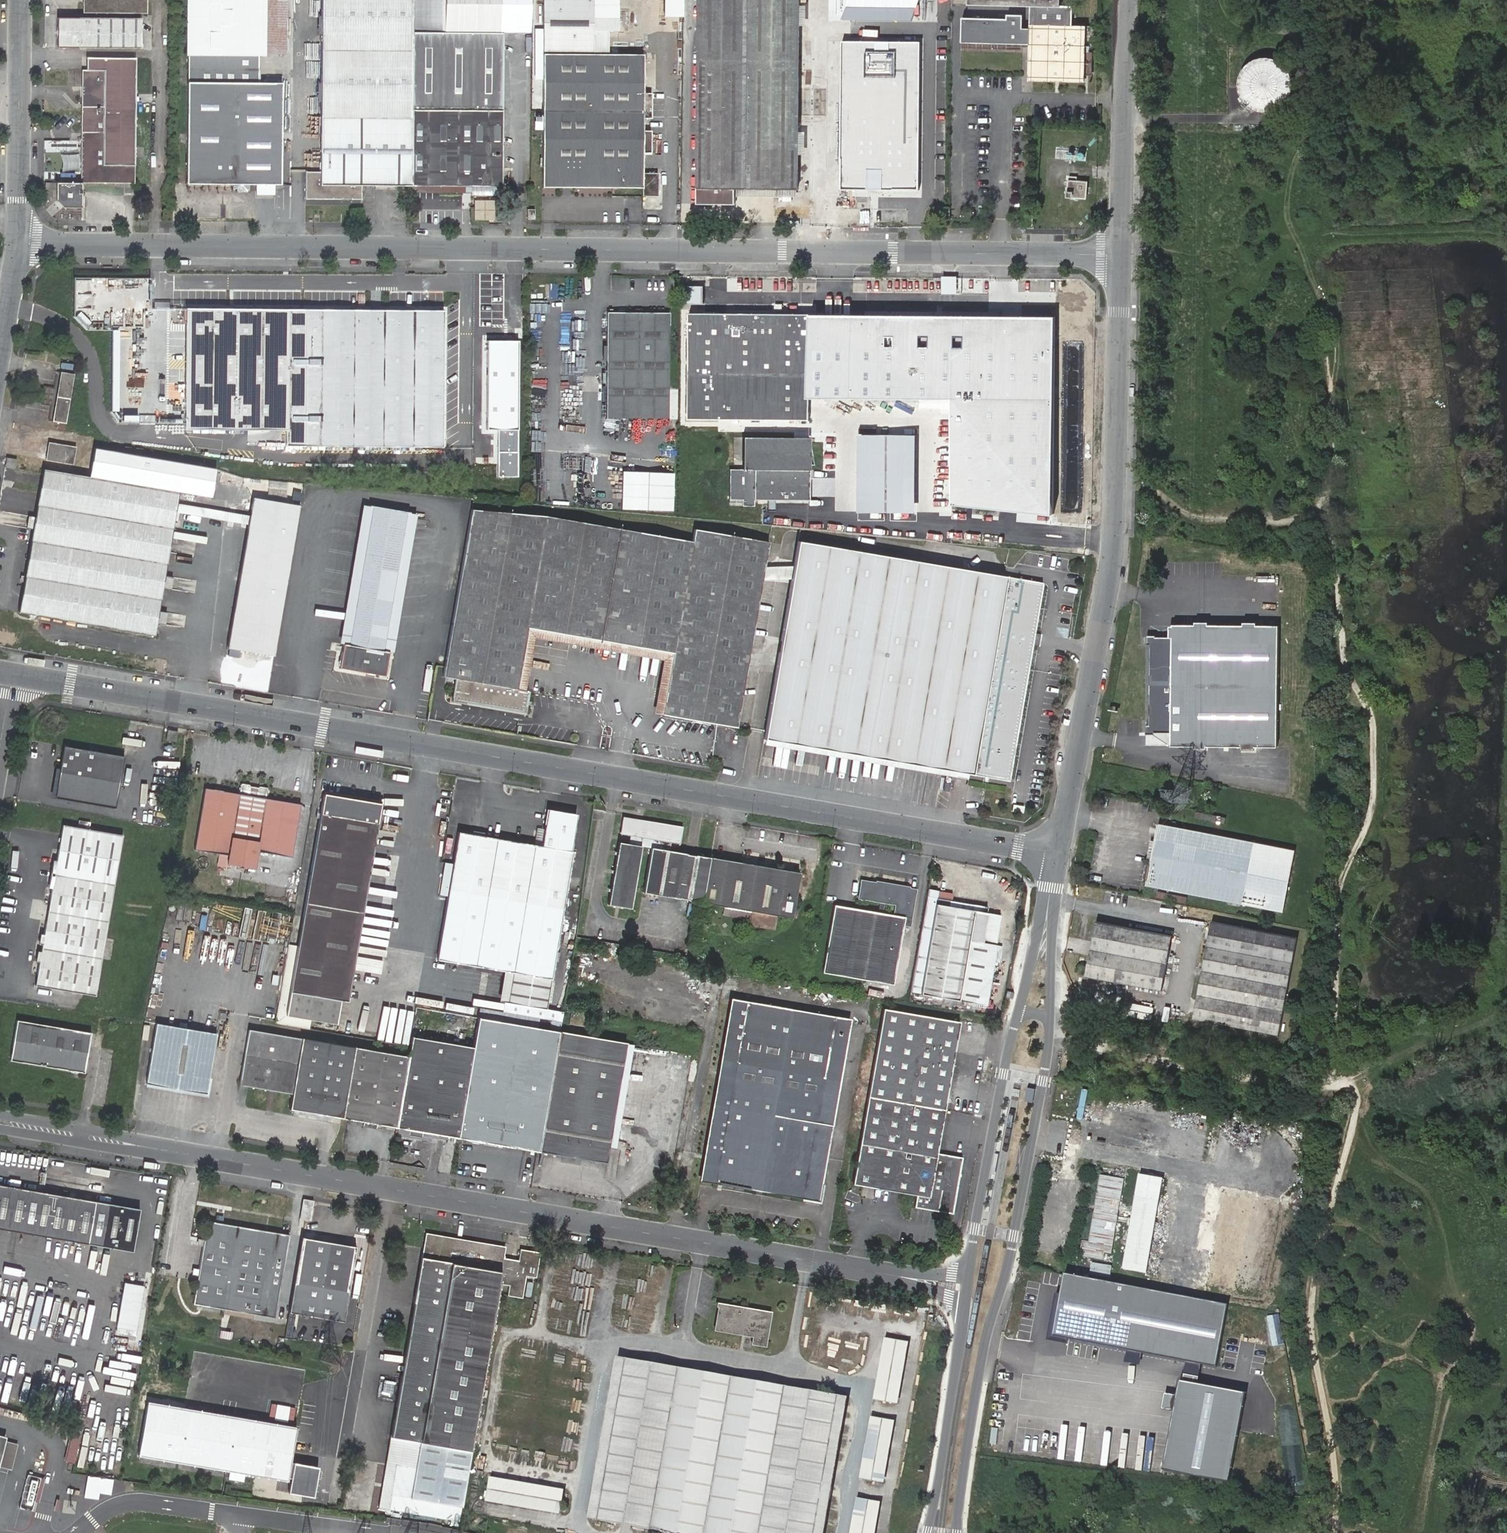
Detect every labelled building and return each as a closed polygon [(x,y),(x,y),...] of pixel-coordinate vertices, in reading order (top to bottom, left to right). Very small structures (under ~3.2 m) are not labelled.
[(147,13),(147,5),(147,0),(83,0),(83,13),(147,13)] [(186,162),(237,163),(236,184),(281,185),(282,83),(258,83),(258,55),(251,56),(252,0),(187,0),(186,55),(187,55),(187,82),(186,162)] [(251,56),(258,55),(266,55),(284,56),(285,0),(252,0),(251,56)] [(412,0),(322,0),(321,117),(411,118),(411,110),(412,32),(412,0)] [(412,32),(443,32),(444,0),(412,0),(412,32)] [(443,32),(502,32),(502,0),(444,0),(443,32)] [(542,186),(642,186),(642,196),(658,196),(658,173),(642,173),(642,168),(642,153),(651,153),(651,131),(642,131),(643,118),(651,118),(651,93),(643,93),(643,54),(593,54),(593,0),(543,0),(543,54),(542,186)] [(593,54),(608,54),(608,30),(619,30),(619,0),(593,0),(593,54)] [(800,5),(800,0),(699,0),(697,188),(697,203),(735,204),(735,196),(736,189),(798,189),(798,154),(799,132),(799,81),(799,61),(799,25),(800,5)] [(852,21),(852,0),(837,0),(836,21),(852,21)] [(1073,6),(1061,6),(1061,7),(1051,7),(1031,6),(1030,29),(1023,29),(1024,15),(1008,14),(1008,18),(963,17),(962,42),(1034,44),(1034,29),(1073,30),(1073,6)] [(141,18),(57,17),(56,49),(140,50),(141,18)] [(1060,78),(1066,78),(1066,62),(1081,63),(1082,30),(1073,30),(1034,29),(1033,77),(1054,77),(1060,78)] [(411,118),(411,186),(471,186),(502,186),(502,157),(502,110),(502,32),(443,32),(412,32),(411,110),(411,118)] [(920,42),(842,41),(840,191),(919,192),(920,42)] [(1294,92),(1295,83),(1294,75),(1289,67),(1282,61),(1274,58),(1265,57),(1256,60),(1248,65),(1243,72),(1240,81),(1241,90),(1244,99),(1250,106),(1258,110),(1267,112),(1276,111),(1284,107),(1290,100),(1294,92)] [(82,140),(81,182),(124,183),(134,183),(134,165),(134,128),(134,123),(135,58),(86,58),(86,71),(82,71),(82,86),(82,94),(82,132),(82,140)] [(1066,62),(1066,78),(1081,78),(1081,63),(1066,62)] [(408,186),(411,186),(411,118),(321,117),(320,172),(306,172),(305,199),(361,199),(361,185),(408,186)] [(237,163),(186,162),(186,184),(236,184),(237,163)] [(1068,192),(1067,197),(1072,197),(1086,198),(1087,182),(1069,180),(1068,192)] [(82,183),(56,182),(55,201),(62,208),(81,208),(82,183)] [(941,218),(950,218),(950,207),(941,207),(941,218)] [(1033,225),(1033,215),(1023,215),(1023,225),(1033,225)] [(227,272),(217,271),(217,282),(227,282),(227,272)] [(954,278),(944,278),(944,294),(949,294),(955,294),(954,278)] [(287,383),(288,309),(185,308),(184,430),(286,431),(287,400),(287,383)] [(286,431),(286,445),(442,447),(444,311),(288,309),(287,383),(287,400),(286,431)] [(606,373),(606,418),(668,419),(669,313),(607,313),(606,373)] [(689,313),(688,419),(809,420),(809,398),(810,314),(689,313)] [(1054,318),(810,314),(809,398),(950,400),(952,506),(1053,515),(1054,318)] [(518,341),(487,341),(486,430),(498,430),(498,477),(517,477),(518,430),(518,341)] [(60,372),(56,396),(70,398),(74,374),(60,372)] [(52,422),(65,423),(70,398),(56,396),(52,422)] [(933,431),(933,445),(944,445),(944,431),(933,431)] [(916,434),(858,434),(859,512),(917,512),(916,434)] [(810,440),(744,440),(743,470),(730,470),(729,507),(754,507),(754,500),(810,501),(810,440)] [(46,453),(45,460),(73,464),(76,447),(48,442),(46,453)] [(97,449),(93,468),(92,478),(43,470),(42,475),(40,486),(39,492),(26,573),(20,607),(19,612),(35,615),(154,635),(161,596),(179,493),(179,490),(211,495),(213,485),(214,478),(216,469),(97,449)] [(6,458),(5,467),(15,469),(16,459),(6,458)] [(621,471),(620,510),(672,512),(673,473),(621,471)] [(299,506),(253,498),(251,509),(247,529),(240,572),(238,585),(232,617),(230,632),(227,648),(274,656),(299,506)] [(339,643),(343,644),(346,645),(370,506),(363,504),(339,643)] [(346,645),(343,644),(339,668),(384,676),(389,652),(386,651),(410,513),(370,506),(346,645)] [(673,653),(662,714),(736,727),(768,542),(694,530),(692,542),(546,517),(472,510),(443,677),(456,679),(517,690),(528,628),(673,653)] [(386,651),(389,652),(393,653),(417,514),(410,513),(386,651)] [(1032,645),(1034,633),(1043,583),(1005,577),(797,542),(763,740),(823,750),(942,770),(971,775),(972,775),(1009,781),(1032,645)] [(1242,625),(1208,625),(1194,625),(1172,625),(1172,626),(1172,638),(1169,637),(1149,637),(1149,645),(1149,685),(1277,686),(1278,626),(1256,626),(1242,625)] [(654,713),(662,714),(673,653),(528,628),(517,690),(525,691),(535,638),(663,661),(654,713)] [(1035,634),(1034,645),(1043,646),(1045,635),(1035,634)] [(517,690),(456,679),(452,700),(525,713),(529,692),(525,691),(517,690)] [(1276,747),(1277,686),(1149,685),(1149,725),(1148,733),(1154,733),(1162,733),(1171,733),(1171,739),(1171,746),(1193,746),(1207,746),(1241,746),(1255,747),(1276,747)] [(168,729),(166,740),(176,742),(178,731),(168,729)] [(1154,733),(1171,746),(1171,739),(1171,733),(1162,733),(1154,733)] [(71,774),(67,800),(115,809),(124,756),(63,746),(59,772),(71,774)] [(54,798),(67,800),(71,774),(59,772),(54,798)] [(268,854),(291,858),(300,804),(265,798),(267,789),(266,788),(260,787),(258,788),(250,787),(249,785),(242,784),(241,785),(239,794),(205,788),(194,850),(218,854),(217,863),(224,864),(222,876),(263,883),(268,854)] [(297,947),(290,992),(340,1000),(371,820),(374,802),(323,794),(320,811),(297,947)] [(68,808),(69,802),(50,797),(49,804),(68,808)] [(458,832),(442,929),(556,948),(572,852),(570,851),(577,814),(548,810),(541,846),(458,832)] [(1146,885),(1283,912),(1296,843),(1159,816),(1146,885)] [(703,903),(710,858),(695,855),(690,854),(686,854),(669,851),(670,843),(680,844),(682,827),(623,817),(620,834),(629,836),(628,844),(618,843),(608,905),(630,909),(641,846),(642,838),(652,840),(650,848),(643,893),(678,899),(680,899),(688,900),(703,903)] [(62,825),(35,985),(96,995),(123,835),(62,825)] [(740,863),(710,858),(703,903),(792,918),(800,873),(740,863)] [(834,905),(822,972),(864,980),(893,985),(899,947),(902,933),(903,925),(910,927),(916,889),(861,880),(857,898),(895,905),(893,915),(834,905)] [(921,994),(931,934),(936,904),(937,898),(938,891),(928,889),(910,992),(921,994)] [(937,898),(936,904),(950,907),(951,901),(946,900),(937,898)] [(972,923),(984,925),(987,907),(951,901),(950,907),(974,910),(972,923)] [(950,907),(936,904),(921,994),(958,1000),(986,1005),(993,961),(995,948),(981,946),(980,946),(982,935),(984,925),(972,923),(974,910),(950,907)] [(240,936),(259,938),(262,909),(243,907),(240,936)] [(1095,942),(1092,942),(1090,951),(1166,966),(1172,936),(1096,921),(1094,931),(1097,931),(1095,942)] [(1203,976),(1201,976),(1197,995),(1283,1012),(1297,938),(1212,921),(1203,964),(1206,964),(1203,976)] [(551,978),(556,948),(442,929),(438,948),(436,958),(551,978)] [(995,948),(993,961),(999,962),(1002,946),(981,943),(981,946),(995,948)] [(290,992),(297,947),(287,945),(274,1023),(309,1029),(311,1019),(336,1024),(340,1000),(290,992)] [(1166,966),(1090,951),(1086,976),(1162,990),(1166,966)] [(1092,989),(1083,987),(1082,995),(1091,997),(1092,989)] [(1283,1012),(1197,995),(1193,1018),(1278,1034),(1283,1012)] [(733,1001),(701,1180),(760,1190),(817,1200),(830,1126),(848,1020),(733,1001)] [(883,1012),(868,1096),(944,1110),(960,1022),(886,1009),(883,1008),(883,1012)] [(588,1013),(571,1010),(568,1024),(586,1027),(588,1013)] [(478,1017),(473,1047),(458,1137),(461,1138),(524,1149),(537,1151),(539,1151),(559,1031),(478,1017)] [(17,1020),(10,1060),(84,1073),(86,1059),(88,1047),(91,1033),(37,1024),(17,1020)] [(217,1033),(158,1022),(147,1083),(206,1094),(217,1033)] [(342,1118),(354,1047),(301,1038),(249,1029),(239,1085),(292,1094),(289,1109),(334,1116),(342,1118)] [(626,1043),(559,1031),(539,1151),(606,1163),(608,1148),(610,1140),(626,1043)] [(473,1047),(411,1036),(409,1047),(408,1056),(396,1127),(401,1128),(444,1135),(458,1137),(473,1047)] [(634,1044),(626,1043),(610,1140),(617,1141),(634,1044)] [(396,1127),(408,1056),(354,1047),(342,1118),(345,1118),(396,1127)] [(944,1110),(868,1096),(852,1184),(860,1185),(883,1189),(917,1195),(915,1207),(938,1211),(943,1212),(952,1213),(962,1158),(937,1153),(944,1110)] [(1163,1177),(1139,1173),(1132,1218),(1131,1222),(1123,1271),(1147,1274),(1163,1177)] [(1083,1243),(1080,1258),(1104,1262),(1105,1254),(1112,1256),(1117,1220),(1118,1216),(1124,1179),(1101,1175),(1096,1205),(1095,1212),(1090,1244),(1083,1243)] [(132,1251),(139,1209),(0,1185),(0,1229),(132,1251)] [(1265,1298),(1282,1198),(1208,1186),(1197,1256),(1208,1258),(1203,1288),(1265,1298)] [(303,1199),(301,1209),(311,1211),(313,1201),(303,1199)] [(311,1211),(301,1209),(300,1218),(305,1219),(310,1220),(311,1211)] [(199,1269),(198,1275),(197,1281),(193,1304),(275,1318),(289,1235),(267,1231),(265,1231),(222,1223),(215,1222),(207,1221),(204,1239),(204,1240),(203,1246),(199,1269)] [(450,1262),(501,1271),(504,1257),(506,1246),(426,1232),(423,1248),(421,1257),(450,1262)] [(356,1246),(302,1237),(294,1281),(348,1291),(356,1246)] [(511,1273),(507,1295),(522,1297),(526,1275),(536,1277),(538,1263),(528,1262),(530,1251),(529,1250),(520,1249),(518,1260),(510,1258),(504,1257),(501,1271),(511,1273)] [(538,1263),(540,1252),(536,1252),(530,1251),(528,1262),(538,1263)] [(410,1498),(461,1507),(497,1293),(501,1271),(450,1262),(421,1257),(391,1436),(420,1441),(418,1453),(416,1469),(410,1498)] [(1110,1278),(1112,1264),(1091,1262),(1089,1276),(1110,1278)] [(1229,1306),(1066,1275),(1054,1338),(1218,1368),(1229,1306)] [(294,1281),(289,1312),(300,1314),(343,1321),(348,1291),(294,1281)] [(144,1286),(124,1282),(117,1327),(136,1330),(144,1286)] [(1030,1307),(1033,1291),(1021,1288),(1017,1304),(1030,1307)] [(719,1303),(715,1329),(753,1336),(752,1343),(764,1345),(770,1312),(719,1303)] [(289,1312),(284,1338),(295,1339),(300,1314),(289,1312)] [(1264,1321),(1261,1363),(1274,1364),(1278,1322),(1264,1321)] [(885,1338),(874,1400),(898,1404),(909,1342),(885,1338)] [(617,1359),(589,1519),(672,1532),(825,1532),(848,1398),(617,1359)] [(1244,1392),(1178,1380),(1162,1468),(1228,1480),(1244,1392)] [(137,1455),(273,1479),(271,1486),(308,1492),(313,1461),(291,1457),(296,1427),(147,1401),(137,1455)] [(871,1416),(860,1479),(885,1483),(895,1421),(871,1416)] [(65,1460),(74,1461),(78,1429),(68,1428),(65,1460)] [(389,1449),(418,1453),(420,1441),(391,1436),(389,1449)] [(461,1507),(410,1498),(416,1469),(395,1465),(388,1509),(459,1521),(461,1507)] [(98,1493),(110,1494),(112,1477),(85,1475),(83,1497),(98,1498),(98,1493)] [(490,1477),(486,1501),(560,1514),(565,1490),(490,1477)] [(850,1532),(876,1532),(881,1502),(857,1498),(850,1532)]
